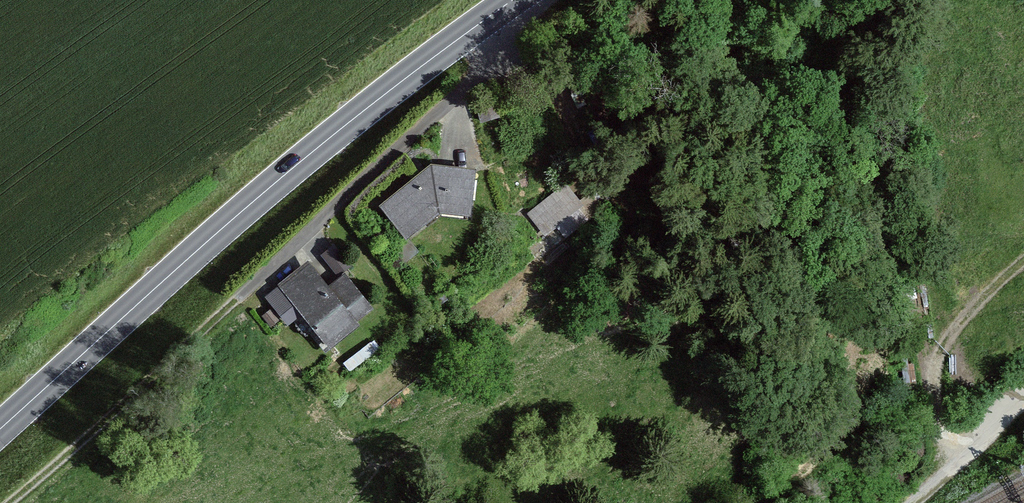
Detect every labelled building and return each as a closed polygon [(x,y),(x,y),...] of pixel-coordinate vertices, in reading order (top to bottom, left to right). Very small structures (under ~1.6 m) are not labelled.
[(471,167),(426,164),(375,204),(402,238),(437,210),(467,212),(471,167)] [(598,186),(586,195),(572,176),(529,207),(552,239),(608,200),(598,186)] [(340,241),(327,251),(344,271),(356,261),(340,241)] [(324,284),(303,259),(274,283),(276,285),(262,296),(269,305),(259,313),(269,326),(280,318),(285,323),(295,315),(324,349),(356,322),(352,318),(367,306),(339,272),(324,284)]
